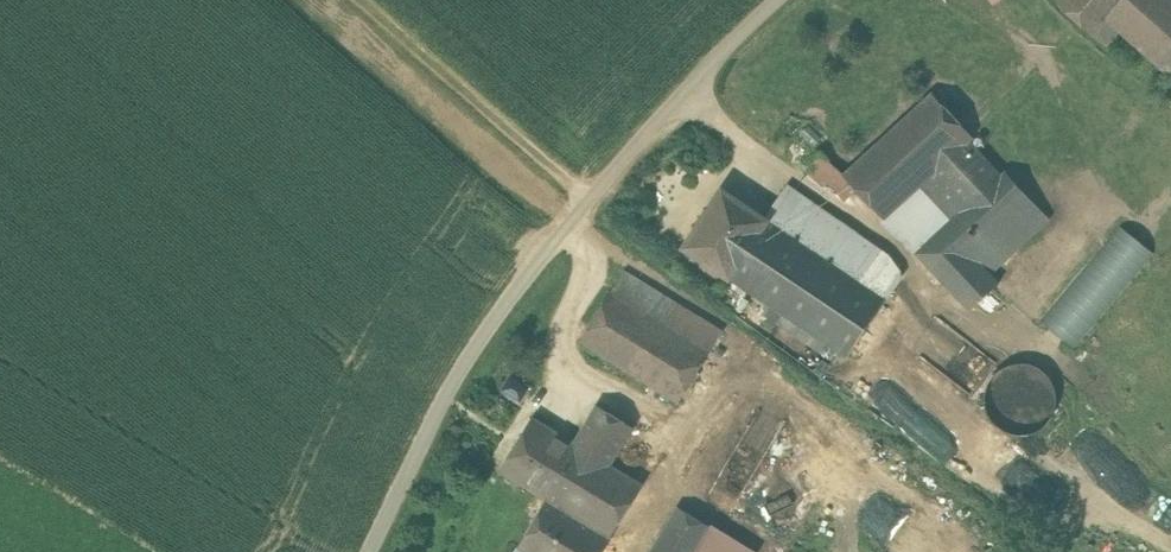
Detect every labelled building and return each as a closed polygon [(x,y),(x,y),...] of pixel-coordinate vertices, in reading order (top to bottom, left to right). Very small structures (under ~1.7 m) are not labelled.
[(1058,3),(1106,45),(1120,30),(1106,18),(1122,0),(1061,0),(1058,3)] [(1106,18),(1120,30),(1170,76),(1170,0),(1122,0),(1106,18)] [(933,93),(845,175),(886,219),(922,186),(971,141),(975,137),(933,93)] [(823,138),(810,126),(802,134),(815,147),(823,138)] [(971,141),(922,186),(954,220),(969,206),(1003,175),(971,141)] [(993,232),(972,252),(991,273),(1051,218),(1007,171),(1003,175),(969,206),(993,232)] [(806,199),(788,186),(766,218),(770,221),(785,231),(806,199)] [(724,190),(685,247),(731,278),(770,221),(766,218),(724,190)] [(885,253),(806,199),(785,231),(864,284),(885,253)] [(954,220),(919,254),(943,279),(972,252),(993,232),(969,206),(954,220)] [(785,231),(770,221),(731,278),(736,282),(730,290),(837,362),(843,353),(849,358),(887,300),(864,284),(785,231)] [(972,252),(943,279),(972,310),(1000,283),(991,273),(972,252)] [(710,351),(612,291),(581,341),(679,402),(710,351)] [(1055,413),(1058,399),(1055,385),(1047,374),(1035,366),(1021,364),(1007,367),(996,375),(988,386),(986,400),(988,414),(996,425),(1008,433),(1022,436),(1036,433),(1047,425),(1055,413)] [(929,382),(905,415),(982,471),(990,460),(976,450),(992,428),(929,382)] [(634,426),(599,404),(575,442),(581,446),(611,464),(634,426)] [(575,442),(535,417),(502,471),(548,500),(581,446),(575,442)] [(611,464),(581,446),(548,500),(611,538),(644,484),(611,464)] [(866,507),(877,515),(896,488),(885,480),(866,507)] [(548,500),(520,546),(529,551),(602,551),(611,538),(548,500)] [(651,551),(697,551),(713,527),(679,506),(651,551)]
